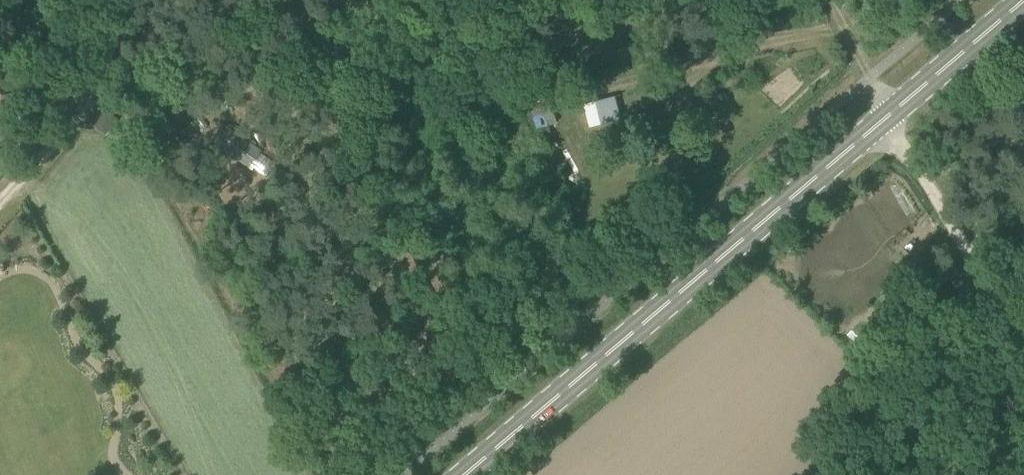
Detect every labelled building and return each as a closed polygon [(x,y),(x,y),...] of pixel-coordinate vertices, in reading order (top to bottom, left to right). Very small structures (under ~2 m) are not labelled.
[(104,106),(94,122),(109,132),(119,116),(104,106)]
